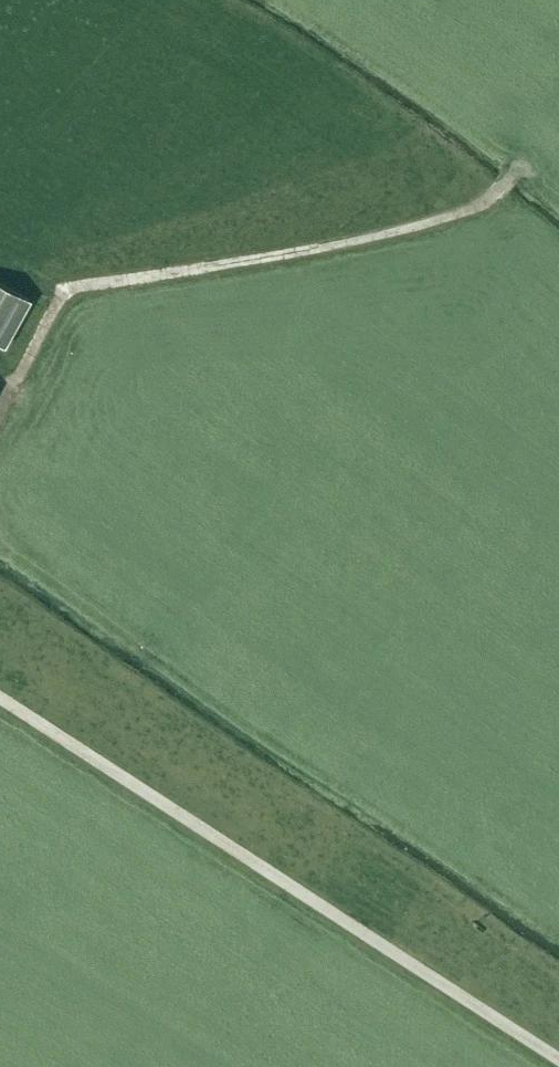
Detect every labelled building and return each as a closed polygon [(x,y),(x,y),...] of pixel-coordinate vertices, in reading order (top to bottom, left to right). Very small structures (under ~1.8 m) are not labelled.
[(3,346),(29,299),(0,283),(0,345),(3,346)]
